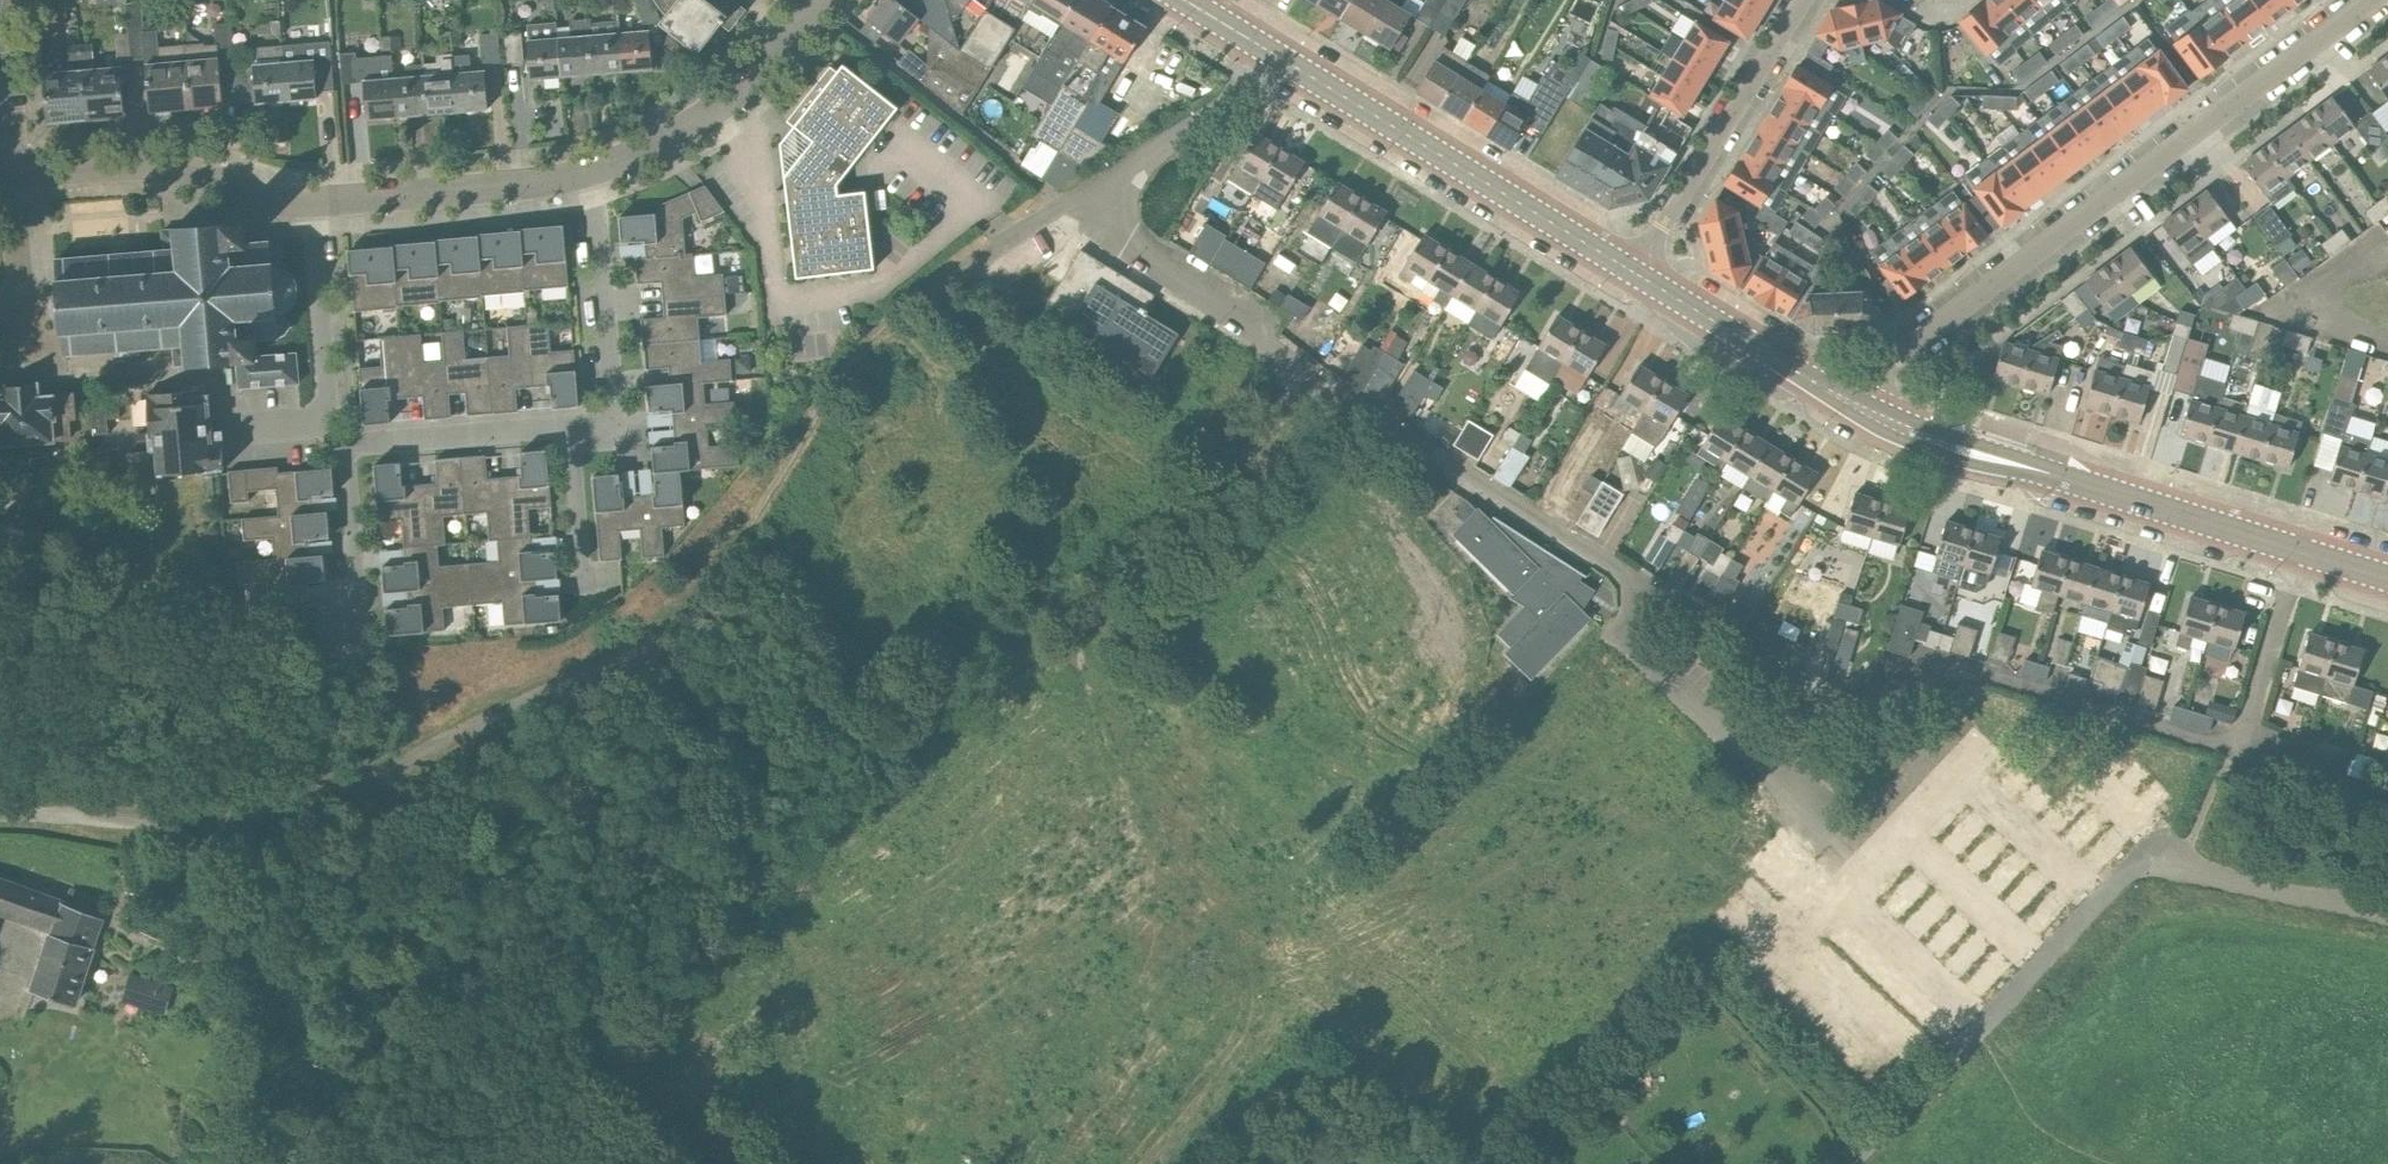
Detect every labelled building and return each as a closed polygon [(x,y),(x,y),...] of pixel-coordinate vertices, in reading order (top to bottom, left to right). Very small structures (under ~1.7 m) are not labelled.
[(53,8),(53,0),(38,0),(39,9),(53,8)] [(546,11),(558,10),(557,0),(545,0),(546,11)] [(558,10),(566,9),(565,0),(557,0),(558,10)] [(617,0),(604,0),(605,12),(618,11),(617,0)] [(618,11),(626,11),(625,0),(617,0),(618,11)] [(645,26),(661,20),(654,0),(636,0),(645,26)] [(666,6),(674,14),(667,23),(697,47),(718,20),(724,24),(726,21),(729,24),(740,10),(727,0),(662,0),(666,6)] [(920,17),(909,9),(897,0),(884,0),(868,19),(899,44),(920,17)] [(940,0),(916,0),(909,9),(920,17),(924,22),(940,0)] [(924,22),(933,30),(959,49),(952,23),(947,7),(952,0),(940,0),(924,22)] [(1010,37),(1033,0),(992,0),(986,9),(961,49),(960,49),(959,49),(933,30),(928,86),(963,113),(978,89),(1010,37)] [(947,7),(952,23),(972,0),(952,0),(947,7)] [(986,9),(992,0),(975,0),(986,9)] [(1079,0),(1033,0),(1010,37),(1043,57),(1079,0)] [(1031,73),(1060,90),(1066,81),(1078,62),(1112,6),(1106,2),(1104,0),(1079,0),(1043,57),(1031,73)] [(1354,0),(1319,0),(1317,3),(1343,18),(1354,0)] [(1386,0),(1354,0),(1343,18),(1366,33),(1386,0)] [(1387,0),(1386,0),(1366,33),(1392,48),(1397,52),(1407,36),(1401,32),(1412,15),(1416,18),(1425,3),(1419,0),(1406,0),(1401,8),(1387,0)] [(1446,0),(1427,0),(1425,3),(1416,18),(1415,19),(1429,27),(1446,0)] [(1429,27),(1445,37),(1467,0),(1446,0),(1429,27)] [(1502,6),(1511,12),(1518,0),(1506,0),(1502,6)] [(1636,0),(1633,0),(1622,5),(1626,14),(1640,8),(1636,0)] [(1640,8),(1653,2),(1652,0),(1636,0),(1640,8)] [(1727,0),(1726,0),(1715,19),(1748,39),(1759,20),(1727,0)] [(1768,0),(1727,0),(1759,20),(1770,2),(1768,0)] [(1893,25),(1900,15),(1876,0),(1854,6),(1862,41),(1880,36),(1888,34),(1893,25)] [(2016,49),(2033,35),(2004,0),(1992,0),(1982,8),(2016,49)] [(2033,35),(2050,21),(2033,0),(2004,0),(2033,35)] [(2050,21),(2068,7),(2062,0),(2033,0),(2050,21)] [(2098,7),(2106,18),(2120,7),(2114,0),(2107,0),(2098,7)] [(2223,57),(2246,40),(2216,0),(2206,0),(2190,12),(2223,57)] [(2246,40),(2269,23),(2252,0),(2216,0),(2246,40)] [(2269,23),(2292,6),(2287,0),(2252,0),(2269,23)] [(124,11),(123,2),(113,3),(114,12),(124,11)] [(190,108),(185,44),(159,47),(157,30),(143,31),(140,3),(130,3),(132,36),(134,60),(145,59),(149,103),(163,102),(164,111),(190,108)] [(1112,6),(1078,62),(1066,81),(1060,90),(1033,135),(1059,152),(1042,177),(1055,187),(1085,169),(1082,164),(1111,146),(1074,125),(1091,99),(1097,104),(1147,27),(1112,6)] [(1862,41),(1854,6),(1831,11),(1802,59),(1828,74),(1833,65),(1820,57),(1830,41),(1840,47),(1847,45),(1852,63),(1866,59),(1861,41),(1862,41)] [(2017,51),(2016,49),(1982,8),(1981,6),(1961,22),(1986,54),(1988,53),(1999,66),(2017,51)] [(53,8),(39,9),(40,26),(67,23),(66,7),(53,8)] [(2106,18),(2098,7),(2084,17),(2092,28),(2106,18)] [(2225,59),(2223,57),(2190,12),(2188,9),(2164,27),(2201,77),(2225,59)] [(1900,15),(1893,25),(1906,32),(1910,35),(1916,25),(1900,15)] [(2124,16),(2109,27),(2117,37),(2132,26),(2124,16)] [(593,73),(588,23),(588,20),(570,21),(572,37),(560,38),(563,76),(593,73)] [(619,20),(588,23),(593,73),(623,71),(620,33),(619,20)] [(282,36),(282,21),(272,21),(272,36),(282,36)] [(563,76),(560,38),(559,22),(529,24),(530,41),(528,41),(531,78),(563,76)] [(1696,22),(1685,40),(1717,60),(1729,42),(1696,22)] [(185,44),(190,108),(223,105),(220,61),(219,52),(234,51),(231,23),(215,24),(216,44),(205,45),(204,43),(185,44)] [(2062,34),(2069,45),(2083,34),(2075,24),(2062,34)] [(1893,25),(1888,34),(1880,36),(1897,47),(1906,32),(1893,25)] [(2117,37),(2109,27),(2092,40),(2100,50),(2117,37)] [(1608,29),(1605,43),(1616,46),(1619,31),(1608,29)] [(462,30),(452,31),(454,47),(463,46),(462,30)] [(454,47),(452,31),(443,32),(445,48),(454,47)] [(508,62),(524,61),(521,31),(505,33),(508,62)] [(650,31),(620,33),(623,71),(653,68),(650,31)] [(391,34),(392,50),(402,49),(400,33),(391,34)] [(483,63),(501,62),(499,33),(481,34),(483,63)] [(392,50),(391,34),(381,35),(382,51),(392,50)] [(2069,45),(2062,34),(2048,45),(2056,55),(2069,45)] [(134,60),(132,36),(119,38),(121,61),(134,60)] [(2128,53),(2165,102),(2166,103),(2187,88),(2159,50),(2158,51),(2148,38),(2128,53)] [(1717,60),(1685,40),(1673,59),(1706,79),(1717,60)] [(2100,50),(2092,40),(2074,54),(2082,64),(2100,50)] [(331,43),(283,47),(287,100),(318,97),(317,92),(335,90),(331,43)] [(1616,46),(1605,43),(1602,58),(1613,60),(1616,46)] [(287,100),(283,47),(252,49),(257,103),(287,100)] [(1417,91),(1441,106),(1468,61),(1444,47),(1417,91)] [(81,48),(68,49),(69,63),(82,62),(81,48)] [(81,48),(82,62),(82,67),(87,117),(125,114),(122,69),(102,71),(102,65),(95,66),(94,48),(81,48)] [(927,84),(927,63),(909,49),(898,62),(927,84)] [(2026,61),(2034,72),(2047,61),(2039,51),(2026,61)] [(343,83),(359,82),(357,59),(356,52),(340,53),(343,83)] [(2110,66),(2147,115),(2165,102),(2128,53),(2110,66)] [(424,64),(425,77),(428,113),(459,111),(455,74),(453,56),(453,54),(440,55),(440,63),(424,64)] [(453,56),(455,74),(459,111),(488,108),(485,72),(472,73),(470,54),(453,56)] [(2082,64),(2074,54),(2060,64),(2068,74),(2082,64)] [(359,82),(364,82),(367,119),(397,116),(395,79),(392,56),(357,59),(359,82)] [(2368,71),(2387,99),(2387,56),(2368,71)] [(1542,72),(1546,74),(1563,84),(1571,71),(1550,59),(1542,72)] [(1587,109),(1611,72),(1590,59),(1567,96),(1587,109)] [(1706,79),(1673,59),(1662,77),(1695,97),(1706,79)] [(1851,88),(1828,74),(1802,59),(1785,87),(1786,87),(1833,116),(1834,117),(1851,88)] [(1468,61),(1441,106),(1465,120),(1483,90),(1491,76),(1468,61)] [(2034,72),(2026,61),(2012,72),(2020,82),(2034,72)] [(428,113),(425,77),(424,64),(405,65),(406,78),(395,79),(397,116),(428,113)] [(1907,78),(1912,72),(1902,64),(1898,69),(1907,78)] [(898,108),(843,65),(838,71),(831,66),(787,121),(813,141),(785,178),(797,278),(875,269),(866,191),(839,194),(838,184),(898,108)] [(2092,80),(2129,128),(2147,115),(2110,66),(2092,80)] [(87,117),(82,67),(65,68),(65,74),(44,76),(48,120),(87,117)] [(2051,70),(2038,80),(2046,91),(2059,81),(2051,70)] [(1919,78),(1912,72),(1907,78),(1905,80),(1912,86),(1919,78)] [(1513,93),(1506,104),(1487,134),(1512,148),(1527,123),(1543,133),(1570,87),(1563,84),(1546,74),(1529,102),(1513,93)] [(1695,97),(1662,77),(1650,97),(1661,103),(1659,107),(1678,119),(1681,115),(1683,116),(1695,97)] [(2046,91),(2038,80),(2025,90),(2032,101),(2046,91)] [(2074,93),(2111,142),(2129,128),(2092,80),(2074,93)] [(1930,83),(1918,96),(1928,104),(1940,92),(1930,83)] [(1833,116),(1786,87),(1774,107),(1821,135),(1833,116)] [(1487,134),(1506,104),(1483,90),(1465,120),(1487,134)] [(2056,106),(2093,155),(2111,142),(2074,93),(2056,106)] [(1999,109),(2000,95),(1983,94),(1982,108),(1999,109)] [(1951,95),(1940,107),(1950,115),(1960,104),(1951,95)] [(2000,95),(1999,109),(2016,109),(2017,96),(2000,95)] [(1928,104),(1918,96),(1907,108),(1917,117),(1928,104)] [(2373,151),(2386,142),(2387,141),(2387,135),(2386,131),(2372,113),(2370,111),(2353,124),(2333,97),(2310,114),(2332,143),(2355,127),(2363,137),(2373,151)] [(2372,113),(2386,131),(2387,130),(2387,102),(2372,113)] [(1636,144),(1647,126),(1631,116),(1630,117),(1614,107),(1610,111),(1600,105),(1556,176),(1600,203),(1636,144)] [(2038,120),(2075,169),(2093,155),(2056,106),(2038,120)] [(1659,107),(1647,126),(1636,144),(1670,165),(1692,128),(1678,119),(1659,107)] [(1821,135),(1774,107),(1763,126),(1809,154),(1821,135)] [(1950,115),(1940,107),(1929,118),(1939,127),(1950,115)] [(2332,143),(2310,114),(2288,131),(2310,159),(2332,143)] [(2020,133),(2057,182),(2075,169),(2038,120),(2020,133)] [(1809,154),(1763,126),(1751,145),(1797,173),(1809,154)] [(1889,129),(1877,141),(1887,150),(1898,138),(1889,129)] [(2310,159),(2288,131),(2266,147),(2287,176),(2310,159)] [(1253,193),(1262,179),(1281,148),(1256,133),(1237,164),(1238,165),(1230,179),(1253,193)] [(2002,146),(2039,195),(2057,182),(2020,133),(2002,146)] [(1887,150),(1877,141),(1866,154),(1875,163),(1887,150)] [(2373,151),(2381,161),(2387,156),(2387,146),(2386,142),(2373,151)] [(1670,165),(1636,144),(1600,203),(1610,209),(1648,199),(1670,165)] [(1797,173),(1751,145),(1739,164),(1785,193),(1797,173)] [(1905,145),(1893,157),(1902,166),(1914,154),(1905,145)] [(1984,160),(2021,209),(2039,195),(2002,146),(1984,160)] [(2287,176),(2266,147),(2243,164),(2264,193),(2287,176)] [(1281,148),(1262,179),(1274,187),(1267,199),(1279,206),(1286,194),(1305,163),(1281,148)] [(1902,166),(1893,157),(1881,169),(1890,178),(1902,166)] [(2022,211),(2021,209),(1984,160),(1966,173),(1969,177),(1980,193),(2004,224),(2022,211)] [(1762,206),(1775,213),(1787,193),(1785,193),(1739,164),(1738,163),(1725,184),(1762,207),(1762,206)] [(1857,163),(1846,175),(1855,184),(1867,172),(1857,163)] [(1855,184),(1846,175),(1834,187),(1844,197),(1855,184)] [(1329,220),(1343,228),(1362,197),(1338,183),(1311,226),(1321,232),(1329,220)] [(1870,184),(1858,197),(1866,204),(1871,210),(1879,202),(1874,196),(1878,192),(1870,184)] [(645,241),(647,257),(686,254),(683,218),(698,212),(702,221),(725,212),(705,186),(661,205),(661,213),(620,217),(622,243),(645,241)] [(2208,190),(2185,207),(2207,236),(2230,219),(2208,190)] [(1966,252),(1989,236),(1965,204),(1964,202),(1962,203),(1953,191),(1932,206),(1966,252)] [(1989,236),(2004,224),(1980,193),(1965,204),(1989,236)] [(1826,196),(1815,209),(1824,218),(1836,205),(1826,196)] [(2376,203),(2385,216),(2387,214),(2387,200),(2385,196),(2376,203)] [(1362,197),(1343,228),(1335,241),(1359,256),(1386,212),(1362,197)] [(1866,204),(1858,197),(1846,208),(1854,216),(1866,204)] [(1701,225),(1706,248),(1744,239),(1737,214),(1716,200),(1701,225)] [(2385,216),(2376,203),(2365,211),(2374,224),(2385,216)] [(2283,251),(2295,243),(2289,236),(2291,234),(2269,205),(2254,215),(2276,245),(2277,244),(2283,251)] [(1776,214),(1775,213),(1762,206),(1762,207),(1755,217),(1769,225),(1776,214)] [(1824,218),(1815,209),(1812,206),(1802,216),(1815,228),(1824,218)] [(1966,252),(1932,206),(1911,221),(1945,268),(1966,252)] [(2214,247),(2207,236),(2185,207),(2162,224),(2191,264),(2214,247)] [(1776,214),(1769,225),(1767,229),(1779,235),(1787,221),(1776,214)] [(1789,232),(1803,241),(1811,231),(1797,221),(1789,232)] [(1945,268),(1911,221),(1890,236),(1925,283),(1945,268)] [(227,226),(227,223),(174,227),(175,230),(163,231),(165,251),(56,260),(58,281),(56,281),(61,334),(63,334),(65,355),(121,350),(121,356),(139,355),(138,349),(173,345),(175,365),(187,364),(187,367),(238,363),(239,388),(299,383),(296,353),(258,356),(256,339),(279,337),(279,335),(281,335),(284,334),(286,332),(287,330),(288,327),(288,324),(288,322),(286,318),(283,315),(278,315),(278,313),(286,310),(289,308),(292,305),(294,302),(295,298),(296,293),(296,285),(295,282),(294,279),(291,276),(287,272),(285,271),(279,268),(274,268),(273,264),(276,263),(278,261),(280,260),(281,257),(281,254),(281,251),(279,247),(277,245),(274,244),(270,244),(270,242),(247,244),(246,224),(227,226)] [(1189,252),(1209,264),(1226,237),(1227,235),(1208,223),(1189,252)] [(540,251),(524,252),(523,252),(526,290),(569,286),(564,225),(538,227),(540,251)] [(1838,249),(1850,242),(1842,229),(1831,236),(1838,249)] [(2342,229),(2332,236),(2341,249),(2351,242),(2342,229)] [(523,252),(524,252),(522,230),(495,232),(497,256),(482,257),(481,257),(484,295),(527,292),(526,290),(523,252)] [(1811,231),(1803,241),(1817,251),(1825,240),(1811,231)] [(1417,273),(1429,280),(1447,249),(1423,235),(1399,273),(1412,281),(1417,273)] [(481,257),(482,257),(480,236),(453,238),(455,261),(439,262),(439,263),(442,301),(484,297),(484,295),(481,257)] [(1925,283),(1890,236),(1870,252),(1888,277),(1879,284),(1895,305),(1925,283)] [(2341,249),(2332,236),(2321,244),(2330,257),(2341,249)] [(1226,237),(1209,264),(1234,279),(1250,289),(1266,262),(1226,237)] [(1753,237),(1744,239),(1706,248),(1712,271),(1746,292),(1766,258),(1757,253),(1753,237)] [(439,263),(439,262),(437,241),(410,243),(412,266),(397,268),(396,268),(399,306),(442,302),(442,301),(439,263)] [(1850,242),(1838,249),(1836,251),(1842,262),(1856,253),(1850,242)] [(1776,243),(1766,258),(1746,292),(1765,304),(1795,255),(1776,243)] [(396,268),(397,268),(395,246),(368,248),(370,272),(352,273),(355,311),(400,308),(399,306),(396,268)] [(2131,247),(2108,264),(2130,293),(2153,276),(2131,247)] [(1152,377),(1179,334),(1147,314),(1149,311),(1146,310),(1155,295),(1081,249),(1047,305),(1073,322),(1070,326),(1152,377)] [(1447,249),(1429,280),(1441,287),(1433,299),(1446,307),(1453,295),(1471,264),(1447,249)] [(2286,261),(2295,274),(2312,262),(2302,249),(2286,261)] [(693,253),(686,254),(647,257),(636,258),(639,284),(662,282),(664,300),(725,294),(724,274),(695,276),(693,253)] [(1795,255),(1765,304),(1785,316),(1815,267),(1795,255)] [(2295,274),(2286,261),(2284,257),(2270,267),(2284,286),(2297,277),(2295,274)] [(1471,264),(1453,295),(1476,309),(1495,278),(1471,264)] [(1836,331),(1837,294),(1819,295),(1832,274),(1816,264),(1815,267),(1785,316),(1812,332),(1836,331)] [(2130,293),(2108,264),(2085,281),(2107,310),(2130,293)] [(2252,281),(2245,273),(2238,278),(2245,287),(2252,281)] [(724,277),(725,294),(736,293),(734,276),(724,277)] [(2255,303),(2246,290),(2237,277),(2222,288),(2217,292),(2204,300),(2205,304),(2237,314),(2245,309),(2245,310),(2255,303)] [(1495,278),(1476,309),(1477,310),(1468,324),(1493,338),(1495,334),(1520,294),(1495,278)] [(2213,287),(2217,292),(2222,288),(2218,283),(2213,287)] [(2246,290),(2255,303),(2265,296),(2256,283),(2246,290)] [(1269,298),(1280,305),(1286,295),(1275,288),(1269,298)] [(2061,300),(2067,308),(2080,298),(2074,291),(2061,300)] [(1281,307),(1291,314),(1300,300),(1289,293),(1281,307)] [(725,294),(664,300),(665,317),(642,319),(644,344),(701,339),(699,317),(727,315),(725,294)] [(1837,294),(1836,331),(1861,331),(1880,316),(1863,294),(1837,294)] [(2080,298),(2067,308),(2074,318),(2087,309),(2080,298)] [(1300,300),(1291,314),(1302,321),(1311,307),(1305,303),(1300,300)] [(2087,309),(2074,318),(2082,329),(2096,319),(2087,309)] [(2177,322),(2191,326),(2194,314),(2180,310),(2177,322)] [(2229,328),(2241,331),(2245,318),(2234,314),(2229,328)] [(1549,383),(1562,361),(1582,330),(1558,316),(1526,368),(1549,383)] [(443,319),(444,330),(455,329),(454,318),(443,319)] [(2245,318),(2241,331),(2235,351),(2261,358),(2264,349),(2271,326),(2258,322),(2245,318)] [(2186,338),(2187,339),(2188,337),(2191,326),(2177,322),(2173,335),(2186,338)] [(529,325),(534,387),(551,385),(553,409),(579,406),(575,350),(551,352),(549,323),(529,325)] [(2123,340),(2125,333),(2107,324),(2104,334),(2123,340)] [(488,357),(493,414),(519,412),(517,388),(534,387),(529,325),(508,327),(510,355),(488,357)] [(2271,326),(2264,349),(2279,353),(2282,344),(2295,347),(2299,334),(2271,326)] [(1350,381),(1363,390),(1392,342),(1397,333),(1391,329),(1379,349),(1375,347),(1366,360),(1364,359),(1350,381)] [(2033,344),(2032,351),(2021,385),(2049,394),(2059,359),(2063,345),(2051,342),(2062,334),(2059,329),(2033,344)] [(1607,346),(1582,330),(1562,361),(1588,377),(1607,346)] [(445,361),(447,361),(450,394),(466,392),(468,416),(493,414),(488,357),(466,359),(464,331),(442,332),(445,361)] [(2121,348),(2131,351),(2136,336),(2125,333),(2123,340),(2121,348)] [(401,336),(406,398),(423,396),(425,420),(452,417),(450,394),(447,361),(445,361),(424,363),(421,334),(401,336)] [(2299,334),(2295,347),(2295,350),(2307,354),(2301,371),(2315,375),(2324,347),(2310,343),(2311,338),(2299,334)] [(2136,336),(2131,351),(2123,379),(2113,413),(2140,422),(2151,387),(2169,393),(2171,387),(2186,338),(2173,335),(2164,363),(2157,361),(2154,371),(2136,366),(2140,353),(2143,354),(2147,339),(2136,336)] [(406,398),(401,336),(380,338),(383,366),(360,368),(365,425),(391,422),(389,399),(406,398)] [(2219,409),(2222,399),(2220,398),(2224,384),(2198,375),(2208,343),(2188,337),(2187,339),(2186,338),(2171,387),(2194,394),(2181,435),(2208,443),(2219,409)] [(701,339),(644,344),(646,369),(669,367),(671,384),(671,386),(704,383),(733,380),(731,359),(702,361),(701,339)] [(1392,342),(1363,390),(1362,391),(1380,403),(1393,382),(1392,382),(1404,364),(1397,359),(1403,349),(1392,342)] [(2021,385),(2032,351),(2004,342),(1994,377),(2021,385)] [(735,359),(737,373),(751,372),(750,357),(735,359)] [(2387,376),(2387,361),(2383,359),(2379,373),(2387,376)] [(1620,397),(1644,412),(1664,380),(1640,365),(1620,397)] [(1392,407),(1410,418),(1433,381),(1414,370),(1392,407)] [(2113,413),(2123,379),(2096,371),(2085,405),(2113,413)] [(1664,380),(1644,412),(1633,431),(1656,445),(1668,426),(1669,426),(1688,395),(1664,380)] [(1433,381),(1410,418),(1421,425),(1444,388),(1433,381)] [(671,386),(671,384),(647,386),(650,412),(673,410),(674,428),(708,425),(736,423),(735,401),(706,404),(704,383),(671,386)] [(37,384),(3,387),(4,401),(0,401),(0,427),(0,429),(0,443),(8,448),(59,444),(58,440),(70,439),(68,418),(75,417),(72,395),(39,398),(37,384)] [(206,394),(205,389),(148,394),(152,446),(161,445),(162,450),(129,453),(131,477),(163,474),(163,469),(220,465),(217,432),(213,432),(209,393),(206,394)] [(2357,489),(2369,453),(2366,452),(2377,421),(2351,413),(2354,403),(2333,396),(2322,431),(2343,439),(2330,481),(2357,489)] [(92,435),(109,433),(106,398),(89,399),(92,435)] [(750,414),(749,400),(737,401),(738,415),(750,414)] [(2262,459),(2272,425),(2271,425),(2274,415),(2248,407),(2245,417),(2235,451),(2262,459)] [(2235,451),(2245,417),(2219,409),(2208,443),(2235,451)] [(1700,445),(1726,461),(1745,429),(1719,414),(1700,445)] [(1478,459),(1493,434),(1469,420),(1454,444),(1478,459)] [(708,425),(674,428),(676,445),(653,446),(655,473),(681,470),(740,465),(738,444),(710,446),(708,425)] [(2272,425),(2262,459),(2289,468),(2300,434),(2272,425)] [(1502,439),(1512,445),(1520,432),(1510,426),(1502,439)] [(1745,429),(1726,461),(1749,475),(1768,443),(1745,429)] [(1520,432),(1512,445),(1513,446),(1494,476),(1510,486),(1530,455),(1524,451),(1531,439),(1520,432)] [(1824,459),(1844,442),(1837,434),(1817,450),(1824,459)] [(1768,443),(1749,475),(1743,483),(1768,499),(1793,458),(1768,443)] [(97,473),(112,471),(110,447),(94,448),(97,473)] [(523,475),(505,477),(511,538),(531,536),(529,509),(552,507),(547,450),(521,452),(523,475)] [(2369,453),(2357,489),(2385,497),(2387,488),(2387,459),(2369,453)] [(511,538),(505,477),(488,478),(486,455),(460,457),(466,514),(488,512),(490,540),(497,539),(511,538)] [(466,514),(460,457),(435,459),(437,483),(420,484),(425,546),(438,545),(446,544),(444,516),(466,514)] [(1657,482),(1668,465),(1656,457),(1645,474),(1657,482)] [(1793,458),(1768,499),(1793,513),(1817,473),(1793,458)] [(425,546),(420,484),(403,486),(401,462),(375,465),(380,521),(403,519),(405,547),(425,546)] [(280,516),(313,513),(311,496),(335,494),(332,468),(278,473),(278,467),(229,471),(232,503),(250,501),(249,491),(278,489),(280,516)] [(681,470),(655,473),(657,494),(638,496),(641,529),(644,558),(665,556),(663,527),(686,525),(681,470)] [(641,529),(638,496),(622,497),(620,474),(594,476),(601,561),(623,559),(620,531),(641,529)] [(1583,488),(1594,495),(1602,482),(1591,475),(1583,488)] [(1598,536),(1623,494),(1602,481),(1602,482),(1594,495),(1577,523),(1598,536)] [(1689,519),(1703,497),(1689,489),(1675,510),(1689,519)] [(1844,527),(1872,536),(1882,501),(1855,493),(1844,527)] [(1882,501),(1872,536),(1900,544),(1910,510),(1882,501)] [(1491,520),(1479,508),(1452,535),(1513,594),(1510,597),(1525,607),(1498,635),(1510,647),(1505,653),(1531,680),(1591,618),(1582,610),(1594,588),(1581,580),(1584,574),(1494,516),(1491,520)] [(275,559),(308,556),(307,539),(330,537),(328,511),(313,513),(280,516),(243,519),(245,540),(273,538),(275,559)] [(1674,523),(1684,529),(1689,521),(1679,515),(1674,523)] [(1676,543),(1684,529),(1673,522),(1665,536),(1676,543)] [(1933,571),(1958,579),(1963,564),(1973,530),(1946,522),(1936,555),(1938,556),(1933,571)] [(1684,529),(1676,543),(1700,557),(1710,540),(1698,532),(1696,536),(1684,529)] [(1963,564),(1958,579),(1956,586),(1976,592),(1987,587),(2002,539),(1973,530),(1963,564)] [(1661,568),(1675,544),(1660,535),(1645,558),(1661,568)] [(531,536),(511,538),(497,539),(499,560),(470,563),(471,585),(472,585),(535,580),(558,578),(556,551),(533,553),(531,536)] [(438,545),(425,546),(405,547),(406,564),(383,566),(385,592),(408,590),(471,585),(470,563),(440,566),(438,545)] [(2053,612),(2058,593),(2069,559),(2041,550),(2031,585),(2042,589),(2037,607),(2053,612)] [(1708,601),(1733,559),(1722,552),(1714,566),(1708,562),(1691,590),(1708,601)] [(308,556),(275,559),(239,562),(240,583),(269,581),(271,604),(304,601),(303,586),(303,583),(326,581),(323,555),(308,556)] [(1744,566),(1733,559),(1708,601),(1723,610),(1740,582),(1736,579),(1744,566)] [(2069,559),(2058,593),(2086,602),(2097,568),(2069,559)] [(2097,568),(2086,602),(2082,614),(2109,622),(2124,576),(2097,568)] [(2124,576),(2109,622),(2107,628),(2133,635),(2138,618),(2139,619),(2150,584),(2124,576)] [(1816,577),(1806,602),(1818,606),(1828,582),(1816,577)] [(535,580),(472,585),(473,605),(503,602),(505,625),(562,620),(560,594),(536,596),(535,580)] [(471,585),(408,590),(410,607),(386,609),(389,635),(445,630),(443,607),(473,605),(472,585),(471,585)] [(2209,640),(2219,606),(2191,597),(2180,631),(2181,631),(2177,645),(2189,649),(2193,635),(2209,640)] [(1833,615),(1846,619),(1850,605),(1837,601),(1833,615)] [(1909,656),(1923,611),(1901,604),(1887,649),(1909,656)] [(1850,605),(1846,619),(1859,624),(1863,609),(1850,605)] [(1744,631),(1753,617),(1737,606),(1727,621),(1744,631)] [(2219,606),(2209,640),(2205,652),(2229,659),(2233,647),(2235,648),(2246,614),(2219,606)] [(1760,618),(1750,632),(1765,643),(1775,628),(1760,618)] [(1942,633),(1937,648),(1949,652),(1950,651),(1969,657),(1979,630),(1959,623),(1954,637),(1942,633)] [(1845,627),(1842,637),(1855,641),(1858,631),(1845,627)] [(1937,648),(1942,633),(1930,629),(1925,644),(1937,648)] [(2007,664),(2015,637),(1997,631),(1989,659),(2007,664)] [(2320,695),(2321,693),(2336,642),(2309,633),(2293,686),(2320,695)] [(2065,666),(2072,641),(2059,637),(2052,662),(2065,666)] [(2135,706),(2145,674),(2147,667),(2141,665),(2147,647),(2126,641),(2118,663),(2098,656),(2091,680),(2086,695),(2098,698),(2098,697),(2129,706),(2129,705),(2135,706)] [(2336,642),(2321,693),(2348,702),(2349,695),(2350,696),(2364,650),(2336,642)] [(2033,678),(2037,663),(2025,659),(2020,674),(2033,678)] [(2037,663),(2033,678),(2045,682),(2049,667),(2037,663)] [(2086,695),(2091,680),(2069,673),(2065,688),(2086,695)] [(2164,680),(2145,674),(2135,706),(2154,713),(2163,685),(2162,685),(2164,680)] [(1850,682),(1854,690),(1864,685),(1859,677),(1850,682)] [(2380,707),(2382,707),(2386,697),(2377,694),(2371,715),(2377,717),(2380,707)] [(1147,724),(1151,709),(1138,705),(1133,719),(1147,724)] [(2181,724),(2186,709),(2175,706),(2170,720),(2181,724)] [(2186,709),(2181,724),(2209,732),(2213,718),(2186,709)] [(2304,746),(2300,761),(2312,764),(2316,750),(2304,746)] [(2325,768),(2346,774),(2351,759),(2330,752),(2325,768)] [(2377,760),(2356,754),(2349,775),(2371,782),(2377,760)] [(76,1002),(104,913),(0,878),(0,911),(53,930),(34,989),(76,1002)] [(134,973),(124,1000),(166,1015),(175,988),(134,973)] [(313,1128),(295,1132),(291,1133),(293,1141),(297,1141),(315,1136),(313,1128)] [(334,1150),(312,1157),(314,1163),(338,1163),(334,1150)]
